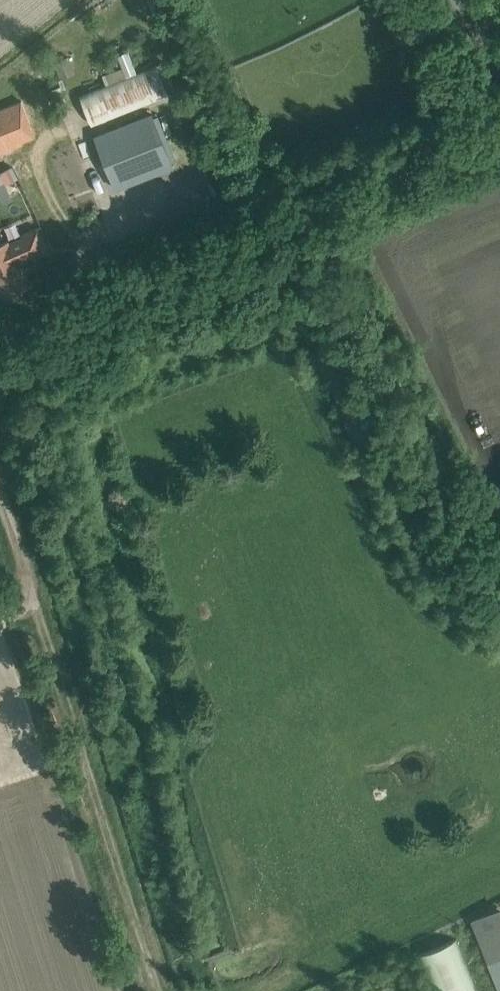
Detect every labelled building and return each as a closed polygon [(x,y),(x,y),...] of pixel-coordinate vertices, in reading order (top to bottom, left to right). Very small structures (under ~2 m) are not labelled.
[(82,95),(94,124),(171,90),(159,64),(140,72),(130,50),(120,55),(124,64),(104,73),(109,83),(82,95)] [(0,109),(0,151),(22,142),(17,129),(31,123),(22,100),(0,109)] [(153,110),(95,133),(116,188),(175,165),(153,110)] [(34,256),(44,251),(34,227),(0,242),(0,286),(5,297),(31,285),(21,262),(34,256)] [(475,915),(499,985),(499,907),(475,915)] [(456,938),(416,954),(432,990),(478,990),(456,938)]
